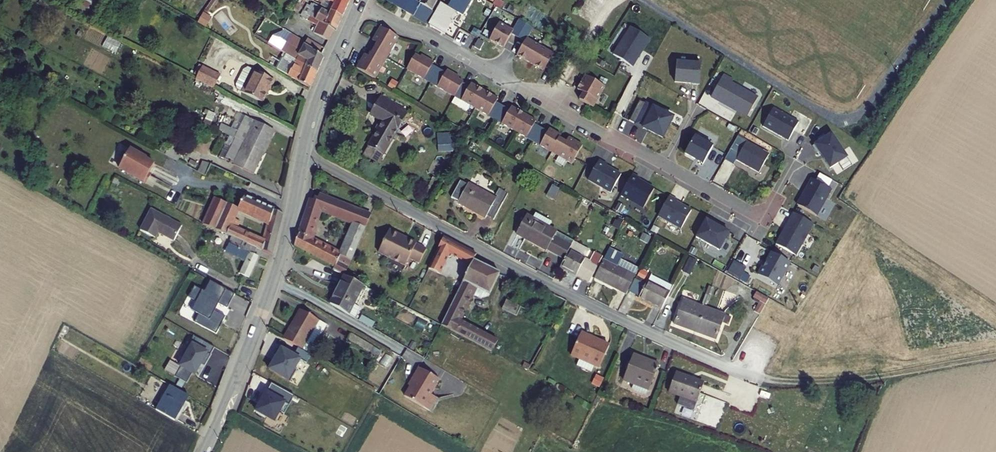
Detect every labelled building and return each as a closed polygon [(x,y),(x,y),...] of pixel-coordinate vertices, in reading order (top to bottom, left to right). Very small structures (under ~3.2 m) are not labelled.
[(314,18),(316,13),(331,22),(332,23),(338,12),(327,6),(318,0),(304,0),(300,7),(308,12),(307,13),(314,18)] [(344,0),(331,0),(327,6),(338,12),(344,0)] [(413,10),(417,3),(429,10),(431,6),(421,0),(395,0),(413,10)] [(443,0),(439,0),(428,19),(445,29),(457,8),(463,11),(469,0),(448,0),(447,2),(443,0)] [(413,10),(425,18),(429,10),(417,3),(413,10)] [(204,26),(211,16),(203,11),(196,21),(204,26)] [(310,24),(326,33),(331,22),(316,13),(314,18),(310,24)] [(498,18),(488,35),(502,43),(510,29),(517,33),(524,37),(516,51),(530,59),(543,66),(544,63),(552,67),(560,53),(540,42),(526,33),(532,23),(518,15),(512,26),(498,18)] [(364,46),(355,60),(374,71),(386,50),(398,30),(379,19),(371,33),(374,35),(371,41),(367,48),(364,46)] [(647,31),(628,20),(612,48),(631,59),(647,31)] [(467,28),(461,38),(469,44),(476,33),(467,28)] [(279,44),(294,53),(300,57),(315,66),(321,50),(319,49),(302,38),(288,30),(279,44)] [(116,51),(119,41),(106,37),(103,47),(116,51)] [(415,45),(405,62),(429,76),(439,59),(432,55),(434,53),(425,48),(423,50),(421,49),(415,45)] [(308,82),(315,66),(300,57),(294,53),(285,68),(308,82)] [(696,56),(672,53),(670,73),(687,75),(686,76),(695,76),(696,56)] [(445,63),(439,59),(429,76),(453,90),(462,74),(463,73),(458,70),(454,68),(455,66),(446,61),(445,63)] [(211,83),(218,71),(199,62),(193,75),(211,83)] [(268,83),(272,74),(253,65),(248,73),(246,72),(239,87),(258,96),(266,82),(268,83)] [(729,71),(719,66),(707,89),(729,101),(729,99),(744,107),(754,89),(727,74),(729,71)] [(239,87),(246,72),(240,69),(235,71),(232,78),(232,83),(239,87)] [(605,81),(585,69),(576,84),(582,87),(579,94),(592,102),(605,81)] [(462,74),(453,90),(473,101),(484,82),(470,74),(468,78),(462,74)] [(484,82),(473,101),(493,113),(502,97),(495,93),(497,90),(484,82)] [(367,138),(361,148),(375,156),(381,146),(382,147),(405,105),(379,89),(369,107),(381,114),(367,138)] [(642,96),(632,116),(658,129),(668,109),(642,96)] [(502,97),(493,113),(513,125),(524,106),(510,98),(509,101),(502,97)] [(795,113),(769,99),(759,118),(784,132),(795,113)] [(524,106),(513,125),(533,136),(542,120),(536,117),(538,113),(524,106)] [(256,117),(246,138),(265,148),(276,127),(256,117)] [(542,120),(533,136),(553,148),(561,134),(564,129),(551,121),(549,124),(542,120)] [(828,160),(845,148),(829,125),(810,138),(815,145),(817,144),(828,160)] [(709,139),(691,128),(681,146),(691,151),(699,155),(699,156),(709,139)] [(733,129),(729,136),(738,141),(742,133),(733,129)] [(561,134),(553,148),(573,159),(584,141),(570,133),(568,137),(561,134)] [(738,141),(732,152),(755,165),(765,146),(742,133),(738,141)] [(729,136),(720,152),(729,157),(732,152),(738,141),(729,136)] [(450,150),(450,137),(437,137),(437,150),(450,150)] [(234,161),(253,171),(265,148),(246,138),(234,161)] [(129,143),(118,162),(145,177),(149,168),(148,168),(154,158),(145,153),(146,152),(129,143)] [(168,145),(164,154),(177,160),(181,151),(168,145)] [(603,158),(595,153),(583,173),(606,186),(617,168),(602,159),(603,158)] [(627,169),(616,189),(638,202),(649,183),(634,174),(635,173),(627,169)] [(795,197),(815,208),(829,182),(810,171),(804,180),(805,181),(802,186),(801,186),(795,197)] [(462,173),(451,194),(477,208),(479,206),(490,212),(503,186),(493,180),(489,188),(462,173)] [(235,224),(241,213),(234,210),(238,201),(215,190),(210,201),(202,219),(204,220),(214,224),(221,206),(233,212),(229,221),(235,224)] [(277,222),(281,208),(243,190),(238,201),(258,212),(256,217),(267,222),(261,235),(235,224),(229,221),(233,212),(221,206),(214,224),(269,248),(277,222)] [(664,190),(653,210),(676,223),(686,204),(672,196),(672,195),(664,190)] [(308,195),(295,241),(335,262),(333,267),(345,273),(348,263),(343,261),(346,254),(350,256),(362,223),(358,222),(362,209),(317,191),(315,198),(308,195)] [(793,247),(810,215),(790,204),(782,218),(783,220),(781,223),(780,222),(773,236),(793,247)] [(173,237),(181,223),(150,206),(138,225),(154,235),(158,229),(173,237)] [(514,225),(511,230),(557,255),(566,239),(567,237),(543,224),(546,218),(530,210),(528,215),(521,211),(517,218),(514,225)] [(711,215),(702,210),(690,231),(714,244),(724,227),(709,218),(711,215)] [(388,223),(376,245),(402,260),(406,253),(416,258),(424,244),(400,231),(400,229),(388,223)] [(253,243),(227,232),(222,241),(243,251),(236,263),(248,269),(255,254),(249,251),(253,243)] [(436,283),(454,292),(460,280),(452,275),(451,279),(436,271),(447,251),(468,262),(471,257),(474,250),(441,232),(421,275),(436,283)] [(557,255),(556,257),(586,273),(589,267),(595,255),(566,239),(557,255)] [(600,246),(595,255),(589,267),(615,281),(625,261),(600,246)] [(772,279),(784,256),(766,246),(758,261),(757,260),(752,268),(772,279)] [(689,272),(694,258),(688,256),(683,270),(689,272)] [(493,339),(455,319),(468,293),(477,297),(486,294),(497,272),(471,257),(468,262),(460,280),(454,292),(440,323),(444,325),(450,329),(465,336),(473,341),(489,349),(493,339)] [(642,271),(633,289),(656,301),(665,283),(642,271)] [(235,290),(210,276),(204,288),(194,282),(188,294),(196,298),(191,307),(198,310),(194,318),(216,330),(225,312),(212,305),(216,299),(227,304),(235,290)] [(335,306),(353,316),(371,286),(352,277),(335,306)] [(674,288),(662,311),(682,322),(695,298),(674,288)] [(755,291),(752,297),(758,300),(754,311),(761,313),(768,296),(755,291)] [(505,298),(501,308),(515,315),(520,305),(505,298)] [(700,301),(695,298),(682,322),(690,326),(700,301)] [(716,309),(700,301),(690,326),(703,333),(716,309)] [(287,337),(301,345),(313,352),(327,329),(300,314),(287,337)] [(608,342),(580,329),(570,352),(598,364),(608,342)] [(212,351),(189,338),(184,348),(188,350),(176,373),(188,379),(193,369),(196,371),(202,360),(205,362),(212,351)] [(313,352),(301,345),(297,353),(282,345),(277,353),(280,354),(272,367),(293,380),(299,369),(297,368),(304,357),(310,361),(314,353),(313,352)] [(625,374),(648,382),(656,362),(634,354),(625,374)] [(408,395),(433,410),(441,397),(434,393),(444,378),(420,363),(412,377),(417,380),(408,395)] [(664,391),(692,400),(698,383),(683,378),(684,374),(672,370),(664,391)] [(160,408),(177,417),(191,392),(174,383),(160,408)] [(259,410),(277,420),(283,410),(287,413),(292,404),(269,391),(259,410)]
